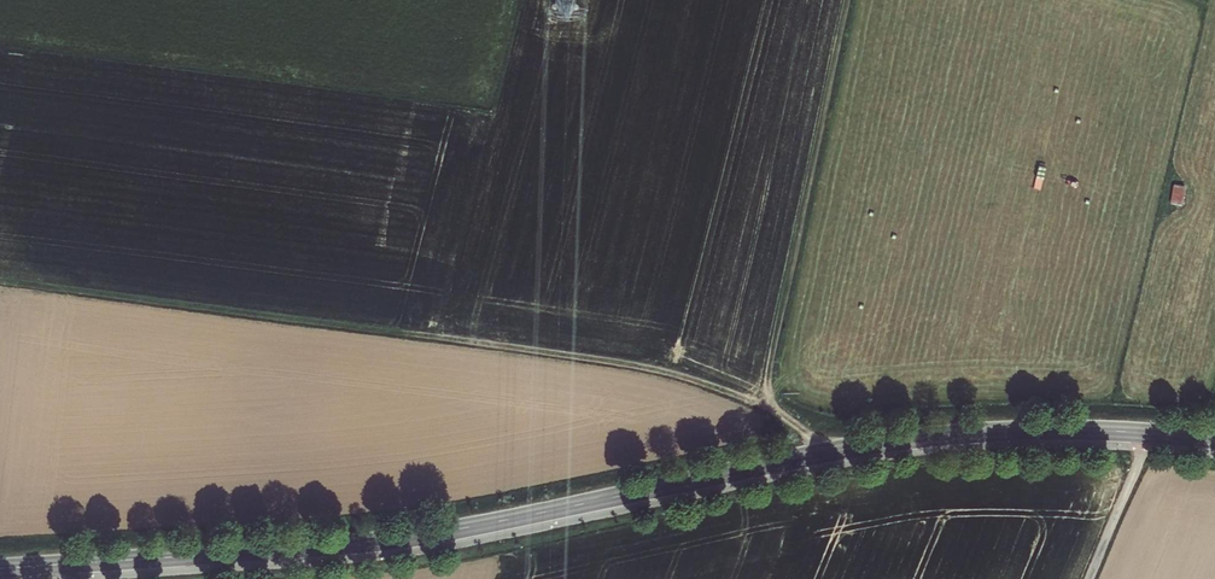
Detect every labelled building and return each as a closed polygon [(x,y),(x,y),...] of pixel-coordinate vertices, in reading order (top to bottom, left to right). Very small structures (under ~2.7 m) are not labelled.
[(1172,201),(1185,203),(1187,184),(1175,183),(1172,201)]
